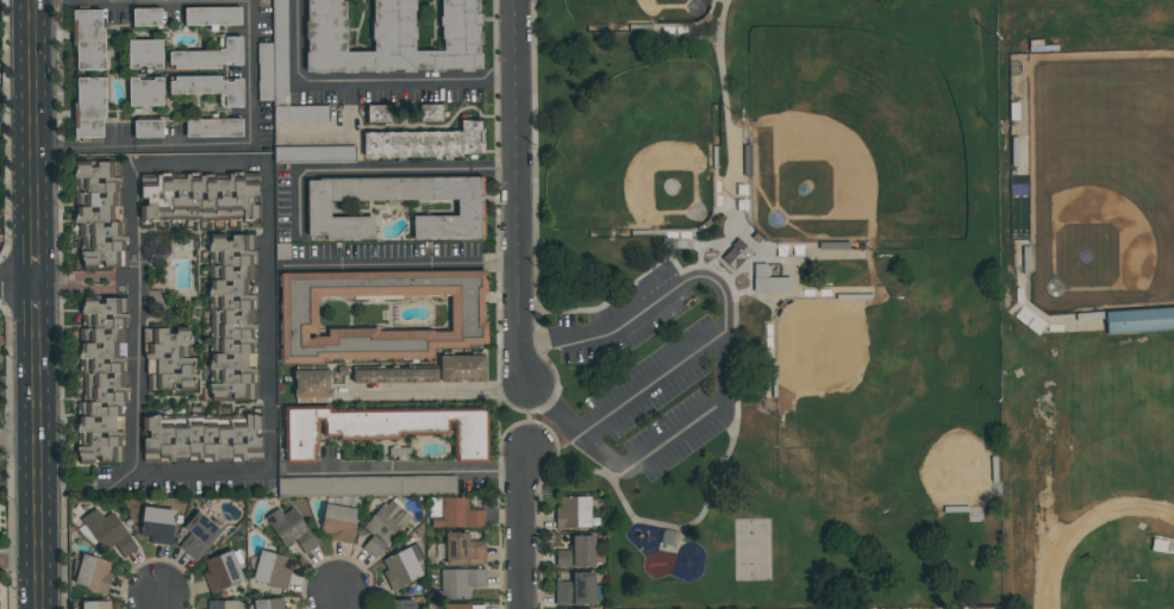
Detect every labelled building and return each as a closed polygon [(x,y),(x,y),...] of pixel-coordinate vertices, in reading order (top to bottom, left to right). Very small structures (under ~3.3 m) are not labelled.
[(480,71),(480,0),(440,0),(441,50),(415,50),(414,0),(372,0),(372,49),(347,50),(346,0),(306,0),(307,73),(480,71)] [(240,25),(240,5),(184,5),(184,26),(240,25)] [(160,6),(132,6),(132,27),(160,27),(160,6)] [(74,71),(103,70),(102,8),(73,9),(74,71)] [(258,101),(274,101),(274,106),(288,106),(287,30),(273,30),(273,42),(257,42),(258,101)] [(241,68),(240,34),(224,34),(224,50),(168,50),(168,69),(241,68)] [(161,39),(127,40),(127,70),(161,70),(161,39)] [(242,108),(241,78),(220,79),(220,75),(168,76),(168,95),(225,94),(225,108),(242,108)] [(75,138),(104,138),(103,78),(74,78),(75,138)] [(162,79),(127,80),(128,107),(162,106),(162,79)] [(389,123),(389,103),(366,103),(366,124),(389,123)] [(441,123),(441,103),(418,103),(418,123),(441,123)] [(272,121),(328,122),(328,106),(273,105),(272,121)] [(241,137),(241,118),(185,119),(185,137),(241,137)] [(362,159),(483,156),(482,118),(459,119),(459,129),(362,131),(362,159)] [(162,119),(133,120),(133,138),(162,138),(162,119)] [(275,146),(275,164),(355,163),(355,145),(275,146)] [(120,161),(97,162),(97,166),(74,167),(74,179),(82,179),(83,191),(75,191),(75,225),(80,224),(81,269),(96,269),(96,267),(128,266),(127,237),(122,237),(120,161)] [(140,222),(260,219),(260,201),(259,201),(259,181),(231,182),(231,179),(203,180),(203,173),(185,174),(185,175),(154,175),(154,179),(140,180),(140,202),(139,202),(140,222)] [(483,239),(482,175),(306,177),(307,240),(373,239),(373,216),(329,217),(329,202),(456,200),(456,214),(412,215),(412,240),(483,239)] [(723,247),(724,275),(751,276),(749,246),(723,247)] [(282,363),(433,358),(433,348),(486,346),(483,267),(279,272),(282,363)] [(790,292),(790,278),(756,277),(756,291),(790,292)] [(124,463),(125,403),(130,403),(130,389),(126,389),(127,343),(123,343),(124,329),(128,329),(128,297),(103,297),(103,303),(81,303),(81,317),(87,317),(87,343),(81,343),(80,360),(85,360),(84,433),(87,433),(87,453),(100,453),(100,463),(124,463)] [(1105,333),(1173,331),(1173,307),(1104,310),(1105,333)] [(145,391),(192,392),(192,331),(168,331),(168,329),(146,328),(145,391)] [(485,355),(439,354),(439,382),(484,383),(485,355)] [(437,368),(352,370),(353,385),(437,383),(437,368)] [(330,399),(330,370),(294,370),(293,398),(330,399)] [(483,410),(327,414),(327,407),(283,409),(285,464),(318,463),(317,441),(399,438),(399,436),(450,434),(451,462),(485,461),(483,410)] [(143,462),(173,462),(173,460),(228,460),(228,462),(260,462),(260,430),(262,430),(262,414),(245,414),(245,428),(186,427),(186,420),(172,420),(171,428),(159,428),(159,416),(142,416),(142,435),(143,435),(143,462)] [(455,475),(278,478),(278,496),(455,493),(455,475)] [(590,528),(589,496),(560,497),(560,507),(555,508),(555,529),(590,528)] [(372,536),(361,548),(374,559),(411,518),(389,498),(362,527),(372,536)] [(484,510),(468,510),(468,498),(439,499),(439,516),(430,516),(431,528),(485,527),(484,510)] [(330,542),(353,543),(354,507),(323,505),(322,533),(331,533),(330,542)] [(140,536),(149,537),(149,544),(171,545),(173,509),(142,507),(140,536)] [(264,517),(283,548),(295,540),(303,554),(317,546),(294,508),(282,515),(278,508),(264,517)] [(120,560),(136,549),(112,512),(102,518),(97,511),(76,524),(89,544),(95,540),(105,554),(113,549),(120,560)] [(178,549),(200,562),(220,528),(194,512),(184,529),(188,532),(178,549)] [(485,565),(485,541),(467,541),(467,532),(445,532),(445,565),(485,565)] [(594,568),(594,536),(570,536),(570,551),(555,550),(555,567),(594,568)] [(379,560),(392,590),(422,578),(409,548),(379,560)] [(211,593),(243,581),(231,551),(200,562),(211,593)] [(291,570),(284,568),(287,558),(259,551),(251,582),(286,590),(291,570)] [(110,562),(81,554),(73,584),(107,594),(112,573),(108,572),(110,562)] [(440,570),(441,600),(469,599),(469,587),(485,586),(485,569),(440,570)] [(594,606),(595,572),(572,572),(572,582),(555,582),(555,605),(594,606)] [(254,608),(288,608),(282,608),(282,599),(253,600),(254,608)] [(380,601),(380,608),(413,608),(413,600),(380,601)] [(236,601),(207,601),(207,608),(236,608),(236,601)]
